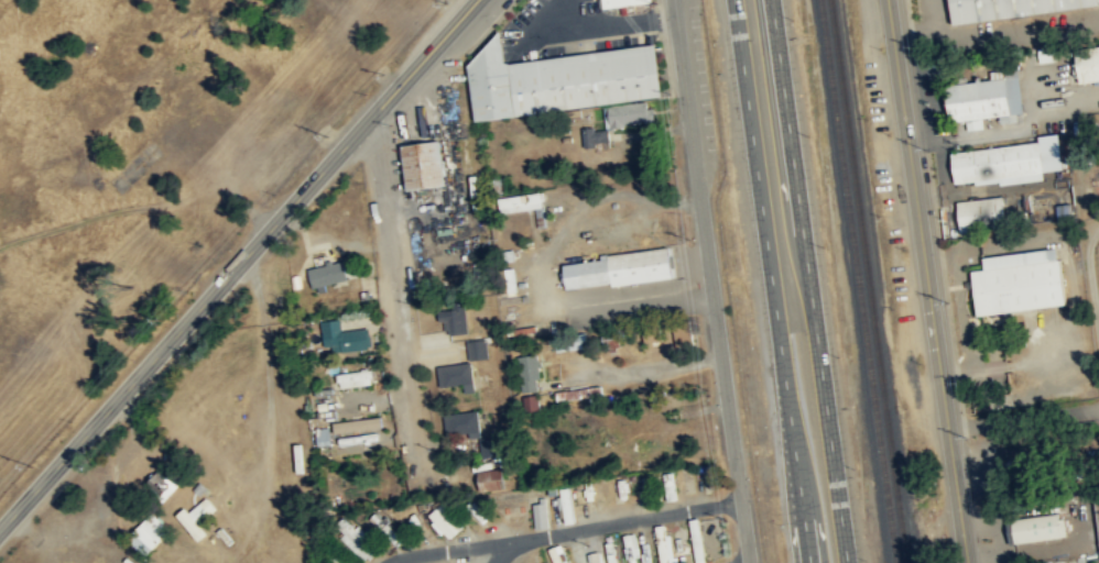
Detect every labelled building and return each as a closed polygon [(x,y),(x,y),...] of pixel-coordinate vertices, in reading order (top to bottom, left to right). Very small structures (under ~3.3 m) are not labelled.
[(1098,0),(1098,8),(949,27),(946,0),(1098,0)] [(508,63),(654,43),(662,96),(475,121),(467,65),(499,30),(503,62),(508,63)] [(1076,49),(1080,83),(1098,81),(1098,46),(1076,49)] [(952,84),(956,123),(966,122),(967,131),(984,129),(983,118),(1000,117),(1000,123),(1018,122),(1017,114),(1025,113),(1022,69),(992,72),(993,81),(952,84)] [(655,122),(653,101),(604,105),(606,128),(583,130),(584,148),(601,146),(601,142),(612,141),(611,126),(655,122)] [(404,145),(409,190),(448,186),(443,141),(404,145)] [(950,155),(1040,143),(1044,176),(955,188),(950,155)] [(535,209),(537,227),(547,226),(542,192),(499,198),(501,213),(535,209)] [(957,205),(1002,199),(1006,229),(960,234),(957,205)] [(675,278),(671,248),(601,256),(601,261),(562,265),(565,291),(675,278)] [(981,260),(1055,250),(1057,262),(1060,262),(1066,307),(977,319),(971,273),(983,272),(981,260)] [(344,260),(309,269),(314,289),(323,286),(349,279),(344,260)] [(444,334),(468,333),(466,307),(442,309),(444,334)] [(343,331),(342,319),(322,321),(326,353),(372,347),(369,328),(343,331)] [(695,325),(675,326),(676,345),(695,345),(695,325)] [(469,360),(489,359),(488,340),(468,341),(469,360)] [(524,393),(539,392),(537,378),(542,378),(540,355),(521,357),(524,393)] [(476,393),(473,363),(438,366),(440,387),(465,385),(465,393),(476,393)] [(372,371),(337,373),(338,388),(374,385),(372,371)] [(446,438),(481,437),(480,412),(445,413),(446,438)] [(384,430),(383,419),(335,421),(336,433),(384,430)] [(319,446),(332,444),(330,427),(317,428),(319,446)] [(482,457),(502,456),(501,437),(481,438),(482,457)] [(182,481),(163,501),(145,484),(164,464),(182,481)] [(481,491),(506,489),(505,470),(480,471),(481,491)] [(191,512),(185,507),(176,517),(200,539),(208,531),(200,525),(216,507),(205,496),(191,512)] [(534,502),(535,529),(548,529),(547,501),(534,502)] [(430,515),(447,540),(462,530),(445,505),(430,515)] [(146,555),(168,529),(150,514),(128,540),(146,555)] [(1014,545),(1011,522),(1059,516),(1063,539),(1014,545)] [(372,544),(363,524),(347,531),(356,551),(372,544)] [(656,526),(660,562),(675,562),(671,525),(656,526)] [(643,558),(637,533),(621,536),(627,562),(643,558)] [(567,561),(563,545),(549,548),(553,562),(559,562),(567,561)] [(590,562),(604,562),(601,551),(589,554),(590,562)]
